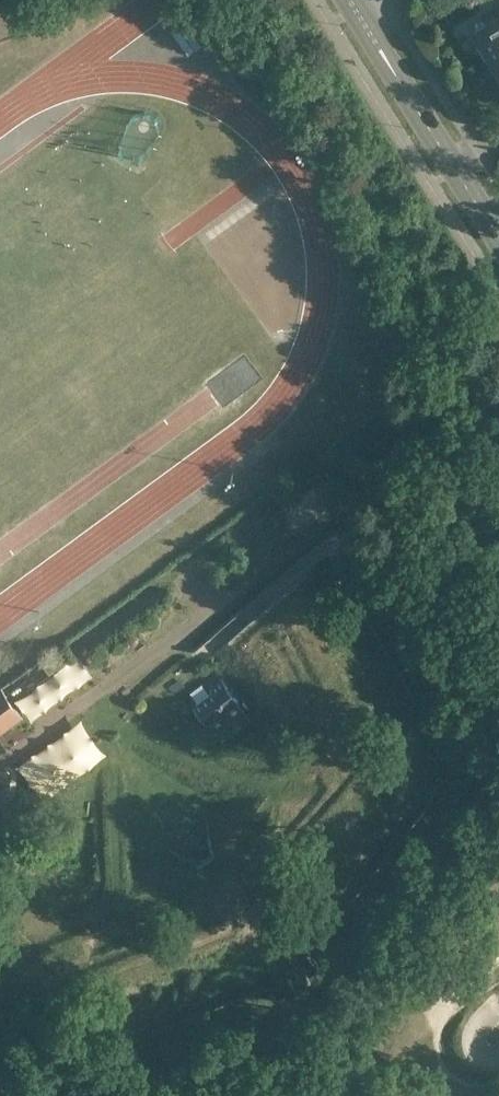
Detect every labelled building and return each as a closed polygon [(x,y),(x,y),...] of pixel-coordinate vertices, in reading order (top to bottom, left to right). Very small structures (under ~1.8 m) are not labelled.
[(486,59),(498,51),(498,15),(474,30),(480,40),(476,43),(486,59)] [(486,59),(496,75),(498,73),(498,51),(486,59)] [(214,690),(195,704),(222,740),(251,718),(221,678),(211,686),(214,690)] [(0,686),(0,731),(22,714),(1,686),(0,686)] [(1,889),(3,888),(6,887),(8,885),(10,883),(12,881),(13,879),(14,876),(16,875),(1,852),(8,848),(6,845),(13,840),(0,820),(0,890),(1,889)]
